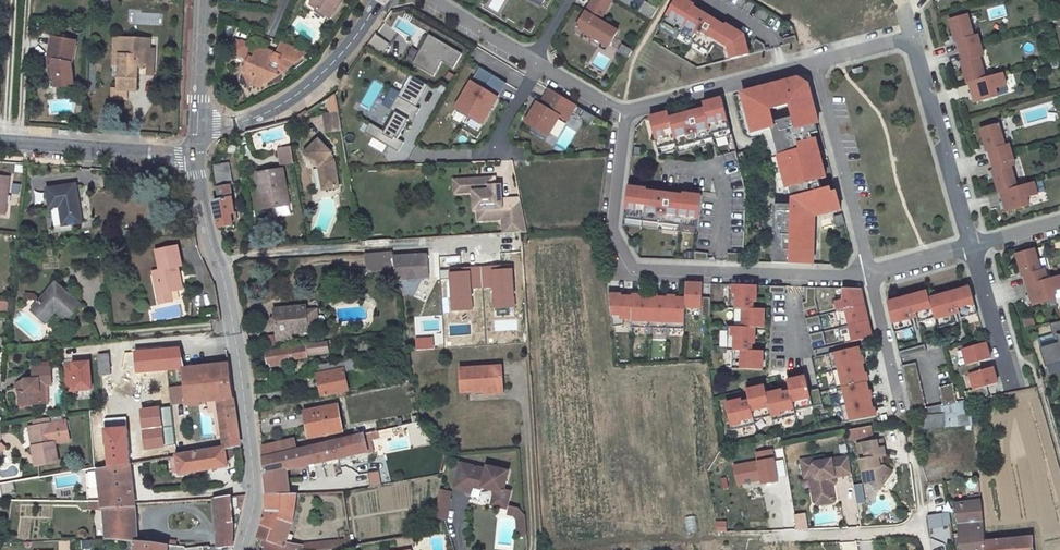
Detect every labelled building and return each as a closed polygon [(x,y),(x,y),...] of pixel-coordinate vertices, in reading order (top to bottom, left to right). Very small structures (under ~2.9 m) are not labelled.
[(345,0),(321,0),(315,8),(331,19),(345,0)] [(576,27),(608,47),(617,31),(600,20),(612,0),(592,0),(576,27)] [(685,0),(675,0),(661,23),(709,52),(714,45),(723,50),(725,60),(748,54),(743,35),(725,24),(724,25),(722,29),(691,10),(693,6),(694,5),(685,0)] [(654,9),(656,11),(657,8),(646,1),(638,13),(648,18),(654,9)] [(724,25),(693,6),(691,10),(722,29),(724,25)] [(967,14),(949,20),(955,42),(957,41),(960,51),(980,45),(977,35),(973,36),(967,14)] [(709,52),(661,23),(658,28),(706,57),(709,52)] [(381,54),(388,43),(373,34),(366,45),(381,54)] [(462,54),(429,34),(427,36),(420,49),(412,63),(433,76),(442,61),(454,68),(462,54)] [(420,49),(427,36),(424,35),(417,48),(420,49)] [(797,42),(795,35),(782,39),(783,45),(797,42)] [(50,40),(45,67),(47,77),(54,75),(56,89),(74,86),(69,63),(71,63),(75,44),(69,43),(64,36),(58,41),(50,40)] [(115,63),(114,88),(125,88),(138,89),(139,64),(152,65),(153,47),(148,47),(148,38),(118,37),(117,55),(112,54),(112,63),(115,63)] [(751,45),(754,53),(765,50),(764,45),(755,39),(751,45)] [(274,56),(287,61),(293,49),(279,44),(274,56)] [(627,58),(632,50),(622,44),(617,52),(627,58)] [(983,55),(980,45),(960,51),(963,60),(961,61),(967,83),(970,82),(985,78),(979,56),(983,55)] [(260,89),(284,75),(287,73),(308,55),(293,49),(287,61),(274,56),(255,48),(251,58),(246,57),(242,69),(249,71),(252,80),(250,85),(260,89)] [(482,124),(506,83),(480,67),(455,108),(482,124)] [(985,78),(970,82),(975,102),(998,95),(995,88),(1006,85),(1002,73),(985,78)] [(47,77),(49,91),(56,89),(54,75),(47,77)] [(408,120),(412,113),(416,115),(417,113),(419,108),(416,106),(428,85),(410,75),(390,109),(392,110),(395,112),(384,131),(381,129),(370,123),(364,132),(398,152),(403,142),(397,138),(408,120)] [(798,78),(741,93),(752,133),(771,128),(786,188),(790,187),(793,197),(793,205),(775,204),(774,234),(775,234),(775,242),(773,242),(773,263),(813,264),(815,216),(841,209),(836,191),(833,192),(832,188),(823,190),(820,179),(827,177),(816,138),(814,139),(812,133),(819,132),(817,123),(818,123),(808,84),(798,78)] [(109,97),(125,98),(125,88),(114,88),(109,87),(109,97)] [(575,105),(549,89),(536,110),(533,108),(525,122),(547,136),(559,116),(566,120),(575,105)] [(336,113),(334,96),(327,101),(329,114),(336,113)] [(668,112),(649,117),(657,148),(676,143),(677,147),(712,138),(711,134),(730,129),(722,98),(703,103),(703,104),(704,108),(669,117),(668,113),(668,112)] [(703,104),(668,113),(669,117),(704,108),(703,104)] [(384,131),(395,112),(392,110),(381,129),(384,131)] [(595,117),(584,111),(580,118),(590,125),(595,117)] [(322,117),(325,136),(340,134),(337,115),(322,117)] [(989,151),(992,160),(1012,154),(1009,144),(1005,145),(999,124),(981,129),(987,151),(989,151)] [(676,143),(657,148),(659,154),(678,149),(679,153),(714,144),(713,140),(731,135),(730,129),(711,134),(712,138),(677,147),(676,143)] [(331,156),(319,141),(304,153),(316,169),(320,192),(336,189),(332,163),(328,158),(331,156)] [(278,153),(280,167),(293,164),(291,151),(278,153)] [(1012,154),(992,160),(995,169),(993,170),(999,192),(1002,192),(1017,187),(1011,165),(1015,164),(1012,154)] [(225,161),(209,166),(214,185),(231,180),(225,161)] [(511,161),(498,163),(501,178),(514,176),(511,161)] [(265,193),(268,210),(276,209),(289,207),(283,172),(258,176),(260,193),(265,193)] [(466,193),(470,193),(471,210),(475,210),(478,210),(479,221),(500,219),(510,219),(511,233),(524,232),(518,199),(500,199),(499,194),(494,189),(493,186),(493,178),(465,180),(462,182),(463,191),(466,193)] [(5,215),(9,180),(0,179),(0,215),(5,215)] [(465,180),(453,181),(453,194),(466,193),(463,191),(462,182),(465,180)] [(1017,187),(1002,192),(1007,211),(1030,205),(1027,197),(1038,194),(1034,182),(1017,187)] [(78,223),(75,185),(47,187),(48,206),(57,206),(58,224),(78,223)] [(647,188),(627,186),(624,218),(698,227),(702,196),(683,193),(682,194),(682,199),(646,195),(646,190),(647,188)] [(218,229),(229,227),(226,215),(232,214),(226,187),(217,189),(219,199),(213,201),(218,229)] [(682,194),(646,190),(646,195),(682,199),(682,194)] [(289,207),(276,209),(277,219),(290,217),(289,207)] [(842,214),(833,217),(836,227),(845,224),(842,214)] [(510,219),(500,219),(501,234),(511,233),(510,219)] [(365,271),(395,269),(393,258),(390,241),(363,243),(363,246),(364,255),(365,271)] [(350,256),(364,255),(363,246),(350,247),(350,256)] [(182,292),(177,269),(181,268),(176,249),(155,254),(160,272),(152,274),(155,287),(159,286),(161,296),(182,292)] [(1033,250),(1014,255),(1021,277),(1023,276),(1026,286),(1046,280),(1043,270),(1039,271),(1033,250)] [(469,251),(434,254),(436,279),(471,276),(469,251)] [(709,253),(695,251),(694,260),(708,260),(709,253)] [(744,253),(727,253),(726,261),(743,262),(744,253)] [(395,269),(398,288),(413,297),(423,279),(429,279),(427,255),(393,258),(395,269)] [(1026,286),(1031,306),(1054,299),(1051,292),(1059,289),(1059,282),(1059,277),(1046,280),(1026,286)] [(701,284),(684,283),(683,298),(683,308),(700,308),(700,318),(709,318),(709,298),(701,297),(701,284)] [(755,285),(728,284),(727,308),(732,308),(731,326),(726,326),(726,349),(731,349),(730,368),(761,368),(762,350),(750,350),(751,343),(753,343),(754,327),(762,327),(763,309),(752,309),(752,302),(754,302),(755,285)] [(81,307),(55,285),(31,312),(45,324),(56,313),(67,322),(81,307)] [(816,287),(805,287),(805,301),(801,302),(803,310),(817,307),(815,299),(816,287)] [(927,291),(887,302),(894,333),(913,327),(911,318),(917,317),(919,322),(935,318),(938,328),(955,323),(953,314),(960,312),(961,318),(977,313),(970,287),(929,298),(927,291)] [(860,289),(843,288),(843,299),(836,301),(838,311),(835,312),(837,322),(840,322),(841,327),(838,328),(841,339),(843,338),(845,343),(871,337),(860,289)] [(25,293),(22,298),(29,302),(32,296),(25,293)] [(619,295),(606,294),(610,328),(621,326),(621,320),(628,320),(629,296),(619,296),(619,295)] [(629,295),(629,296),(628,320),(628,329),(646,329),(647,297),(638,297),(638,295),(629,295)] [(647,296),(647,297),(646,329),(665,329),(665,298),(656,297),(656,296),(647,296)] [(665,296),(665,298),(665,329),(683,330),(683,308),(683,298),(674,298),(674,296),(665,296)] [(305,311),(305,307),(274,311),(277,343),(291,341),(290,334),(307,333),(307,330),(305,311)] [(316,311),(305,311),(307,330),(318,329),(316,311)] [(45,324),(56,334),(67,322),(56,313),(45,324)] [(819,315),(804,319),(806,326),(821,323),(819,315)] [(1029,317),(1019,319),(1021,327),(1031,324),(1029,317)] [(1047,322),(1053,342),(1037,347),(1043,364),(1059,359),(1059,319),(1047,322)] [(823,331),(808,335),(810,343),(824,339),(823,331)] [(305,355),(328,351),(326,341),(303,344),(304,347),(305,355)] [(990,359),(986,343),(963,350),(967,365),(957,368),(960,376),(979,371),(977,363),(990,359)] [(305,355),(304,347),(264,353),(266,364),(305,358),(305,355)] [(858,347),(828,353),(832,371),(862,365),(864,364),(862,356),(860,356),(858,347)] [(925,348),(899,354),(900,359),(927,354),(925,348)] [(180,350),(135,356),(136,363),(138,376),(182,371),(180,350)] [(111,374),(110,354),(99,355),(101,375),(111,374)] [(398,355),(400,366),(409,365),(407,354),(398,355)] [(135,356),(125,357),(126,364),(136,363),(135,356)] [(783,357),(775,357),(774,365),(783,366),(783,357)] [(61,362),(63,393),(89,391),(87,360),(61,362)] [(315,367),(321,397),(347,391),(341,361),(315,367)] [(182,371),(186,406),(216,402),(222,438),(234,437),(238,434),(236,423),(228,364),(182,371)] [(862,365),(832,371),(836,388),(866,382),(868,382),(866,372),(864,373),(862,365)] [(916,365),(902,368),(912,413),(926,410),(916,365)] [(50,385),(48,366),(31,368),(31,377),(20,378),(21,390),(18,391),(19,404),(41,402),(40,386),(50,385)] [(502,394),(500,368),(458,370),(461,395),(482,393),(482,396),(502,394)] [(997,384),(993,368),(969,374),(973,390),(964,392),(966,402),(986,397),(984,388),(997,384)] [(782,390),(766,393),(771,416),(772,420),(796,415),(795,410),(812,406),(809,391),(805,377),(787,381),(790,392),(783,393),(782,390)] [(866,382),(836,388),(840,406),(870,400),(872,400),(870,390),(868,391),(866,382)] [(766,393),(764,385),(747,389),(749,400),(742,402),(742,399),(725,403),(732,430),(755,424),(754,420),(771,416),(766,393)] [(951,385),(937,389),(942,407),(956,404),(951,385)] [(818,389),(809,391),(812,406),(813,411),(819,410),(823,409),(822,404),(818,389)] [(870,400),(840,406),(844,424),(876,418),(874,409),(872,409),(870,400)] [(340,432),(334,406),(303,412),(308,438),(340,432)] [(34,424),(46,423),(45,416),(33,418),(34,424)] [(34,424),(32,425),(35,444),(31,444),(35,464),(57,461),(54,442),(69,439),(66,420),(51,422),(46,423),(34,424)] [(108,446),(109,468),(130,465),(127,430),(113,430),(112,425),(106,425),(105,446),(108,446)] [(848,441),(872,438),(870,426),(846,429),(848,441)] [(222,438),(224,450),(233,449),(239,448),(238,434),(234,437),(222,438)] [(323,462),(369,457),(363,437),(298,450),(262,458),(263,468),(285,466),(323,462)] [(262,458),(298,450),(295,439),(262,447),(262,458)] [(882,442),(857,446),(864,485),(871,484),(880,491),(892,474),(883,468),(879,468),(878,459),(885,458),(882,442)] [(224,450),(178,457),(179,468),(180,474),(205,470),(226,468),(224,454),(233,453),(233,449),(224,450)] [(772,449),(753,451),(754,461),(731,463),(733,485),(784,480),(781,460),(773,461),(772,449)] [(851,476),(848,459),(824,463),(823,458),(801,462),(802,473),(812,471),(813,479),(816,482),(817,490),(812,498),(813,505),(817,508),(834,505),(831,485),(834,479),(851,476)] [(99,479),(101,502),(101,508),(103,508),(134,505),(130,465),(109,468),(99,470),(92,471),(92,480),(99,479)] [(287,495),(285,466),(263,468),(264,496),(266,496),(287,495)] [(470,488),(481,491),(481,488),(486,489),(486,492),(493,494),(489,508),(504,512),(508,495),(502,494),(507,473),(485,468),(484,472),(457,466),(451,491),(468,496),(470,488)] [(812,471),(802,473),(803,480),(809,479),(812,498),(817,490),(816,482),(813,479),(812,471)] [(977,488),(976,476),(951,479),(953,491),(977,488)] [(861,484),(852,485),(854,504),(863,503),(861,484)] [(953,491),(960,549),(984,549),(983,545),(977,488),(953,491)] [(446,521),(449,491),(436,490),(433,520),(446,521)] [(292,523),(296,494),(287,495),(266,496),(264,517),(261,527),(271,531),(267,543),(286,549),(332,549),(351,547),(349,541),(299,546),(285,543),(292,523)] [(790,494),(778,495),(782,528),(794,527),(790,494)] [(216,505),(215,521),(217,548),(232,546),(231,497),(216,500),(216,505)] [(125,531),(135,531),(134,505),(103,508),(107,542),(125,544),(125,531)] [(805,513),(793,514),(795,531),(807,529),(805,513)] [(947,513),(940,514),(942,528),(949,527),(947,513)] [(940,514),(927,516),(929,530),(942,528),(940,514)] [(685,534),(696,533),(695,515),(684,516),(685,534)] [(724,521),(713,522),(714,532),(725,531),(724,521)] [(257,538),(267,543),(271,531),(261,527),(257,538)] [(136,545),(135,531),(125,531),(125,544),(136,545)] [(1030,540),(983,545),(984,549),(1031,549),(1030,540)]
